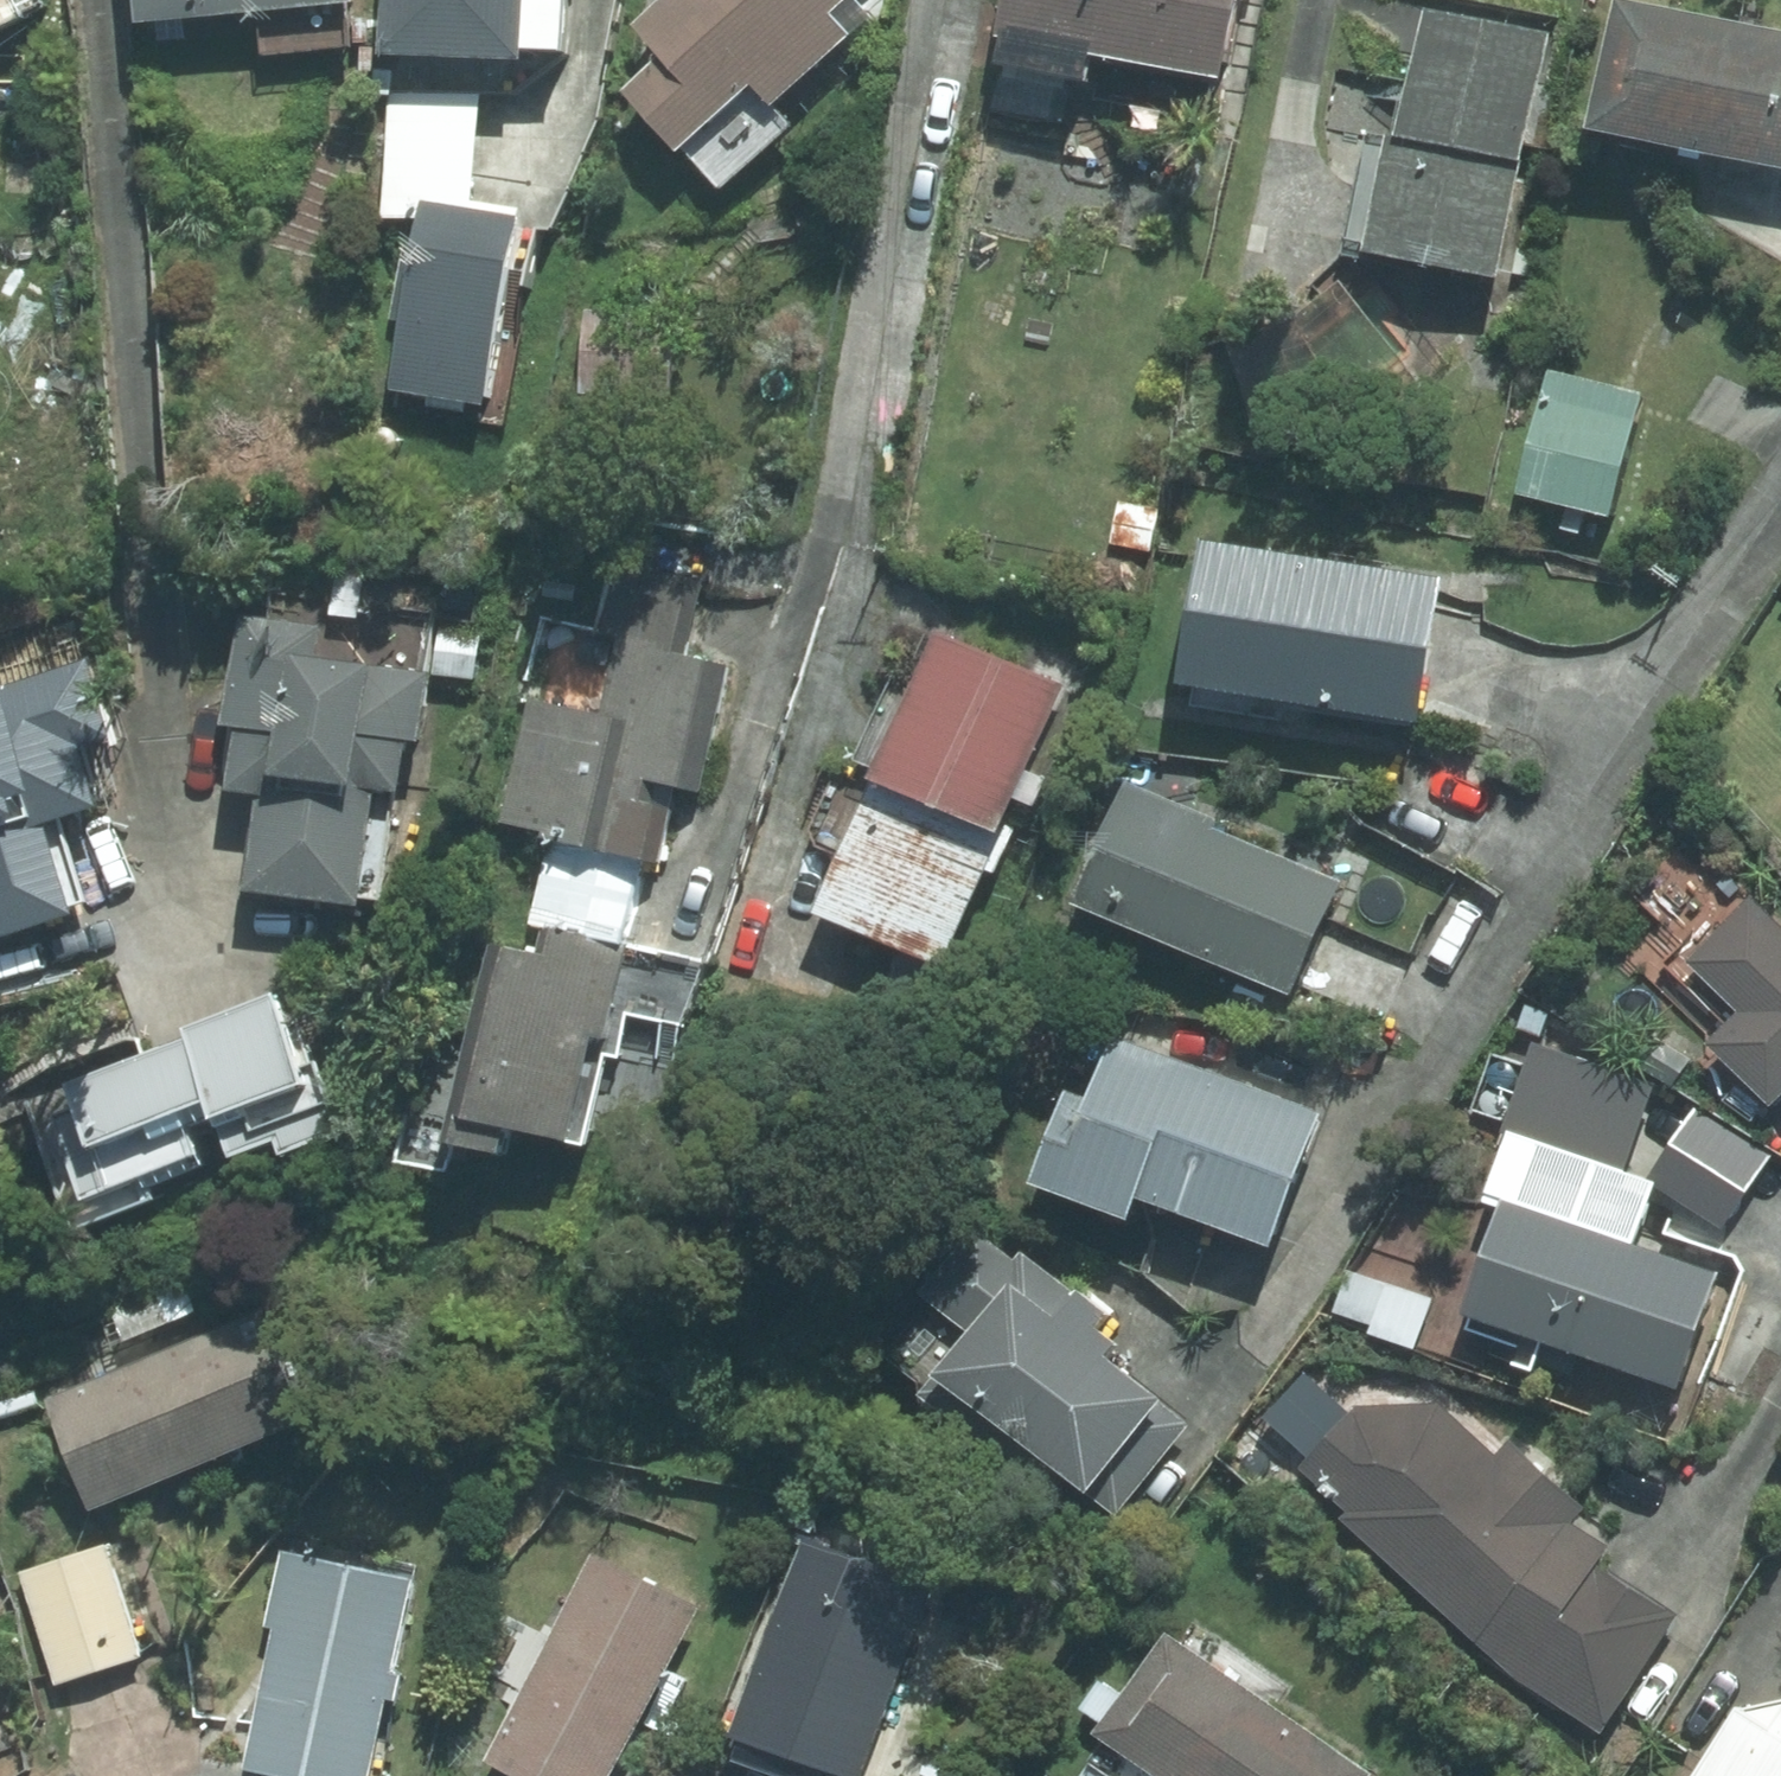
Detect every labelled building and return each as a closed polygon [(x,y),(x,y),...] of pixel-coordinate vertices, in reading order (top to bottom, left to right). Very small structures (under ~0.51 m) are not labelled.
[(21,11),(16,0),(0,0),(0,21),(21,11)] [(256,0),(137,0),(138,11),(256,0)] [(389,53),(529,57),(529,48),(563,49),(564,0),(390,0),(389,53)] [(637,20),(666,52),(627,87),(680,146),(752,82),(771,103),(851,31),(833,12),(846,0),(660,0),(637,20)] [(1234,0),(1002,0),(997,27),(1003,29),(996,58),(1084,76),(1090,46),(1221,71),(1234,0)] [(1662,0),(1613,0),(1588,119),(1780,159),(1780,24),(1662,0)] [(1497,269),(1551,33),(1424,5),(1396,125),(1388,123),(1362,239),(1497,269)] [(373,94),(391,97),(395,56),(376,54),(373,94)] [(987,107),(1043,117),(1050,84),(993,74),(987,107)] [(493,400),(520,211),(424,199),(398,388),(493,400)] [(577,382),(668,388),(674,310),(581,305),(577,382)] [(1638,414),(1545,393),(1524,487),(1617,508),(1638,414)] [(1173,672),(1417,710),(1441,566),(1195,529),(1173,672)] [(239,903),(362,919),(380,789),(402,793),(410,743),(422,744),(430,674),(313,658),(316,630),(235,620),(220,727),(240,731),(231,795),(254,798),(239,903)] [(1067,679),(937,626),(821,910),(952,963),(1067,679)] [(701,790),(728,666),(617,639),(600,713),(535,699),(508,820),(549,829),(547,834),(558,838),(540,919),(629,939),(647,856),(657,858),(674,782),(701,790)] [(10,939),(7,932),(73,910),(42,818),(100,798),(81,742),(115,730),(91,660),(0,689),(0,942),(10,939)] [(1073,893),(1294,984),(1340,874),(1211,820),(1215,811),(1123,774),(1073,893)] [(1748,890),(1671,969),(1721,1019),(1706,1034),(1769,1095),(1779,1083),(1780,1085),(1780,922),(1748,890)] [(603,1035),(624,943),(543,924),(537,948),(490,939),(446,1133),(499,1146),(505,1121),(566,1137),(589,1033),(603,1035)] [(294,1011),(25,1109),(68,1224),(155,1192),(151,1182),(206,1162),(193,1125),(221,1115),(236,1153),(282,1137),(288,1156),(340,1138),(294,1011)] [(1670,1083),(1690,1055),(1651,1026),(1631,1054),(1670,1083)] [(1138,1191),(1273,1241),(1323,1106),(1113,1027),(1089,1090),(1067,1082),(1031,1175),(1131,1212),(1138,1191)] [(1779,1159),(1687,1106),(1646,1177),(1738,1230),(1779,1159)] [(1499,1185),(1458,1302),(1679,1378),(1719,1261),(1499,1185)] [(1042,1454),(1113,1511),(1185,1421),(1154,1396),(1159,1389),(1103,1346),(1113,1334),(1092,1318),(1098,1311),(1019,1248),(1014,1253),(971,1219),(919,1285),(959,1316),(926,1357),(933,1363),(916,1383),(1027,1471),(1042,1454)] [(1433,1294),(1347,1265),(1333,1305),(1372,1318),(1369,1328),(1417,1343),(1433,1294)] [(194,1309),(182,1277),(96,1310),(108,1342),(194,1309)] [(89,1505),(306,1416),(263,1308),(45,1397),(89,1505)] [(1494,1450),(1435,1398),(1351,1402),(1296,1462),(1343,1505),(1337,1512),(1510,1669),(1598,1725),(1673,1609),(1594,1559),(1605,1541),(1566,1516),(1566,1514),(1579,1501),(1507,1434),(1494,1450)] [(934,1582),(800,1532),(727,1727),(738,1731),(731,1748),(806,1775),(846,1775),(848,1771),(861,1775),(934,1582)] [(140,1652),(101,1537),(13,1567),(51,1682),(140,1652)] [(414,1572),(286,1545),(269,1624),(276,1624),(246,1766),(269,1770),(267,1775),(370,1775),(414,1572)] [(693,1600),(588,1546),(481,1753),(513,1769),(509,1775),(601,1775),(693,1600)] [(1163,1624),(1117,1688),(1098,1675),(1078,1704),(1099,1718),(1094,1725),(1169,1775),(1364,1775),(1371,1767),(1163,1624)] [(1777,1730),(1743,1709),(1702,1775),(1780,1775),(1780,1724),(1777,1730)]
